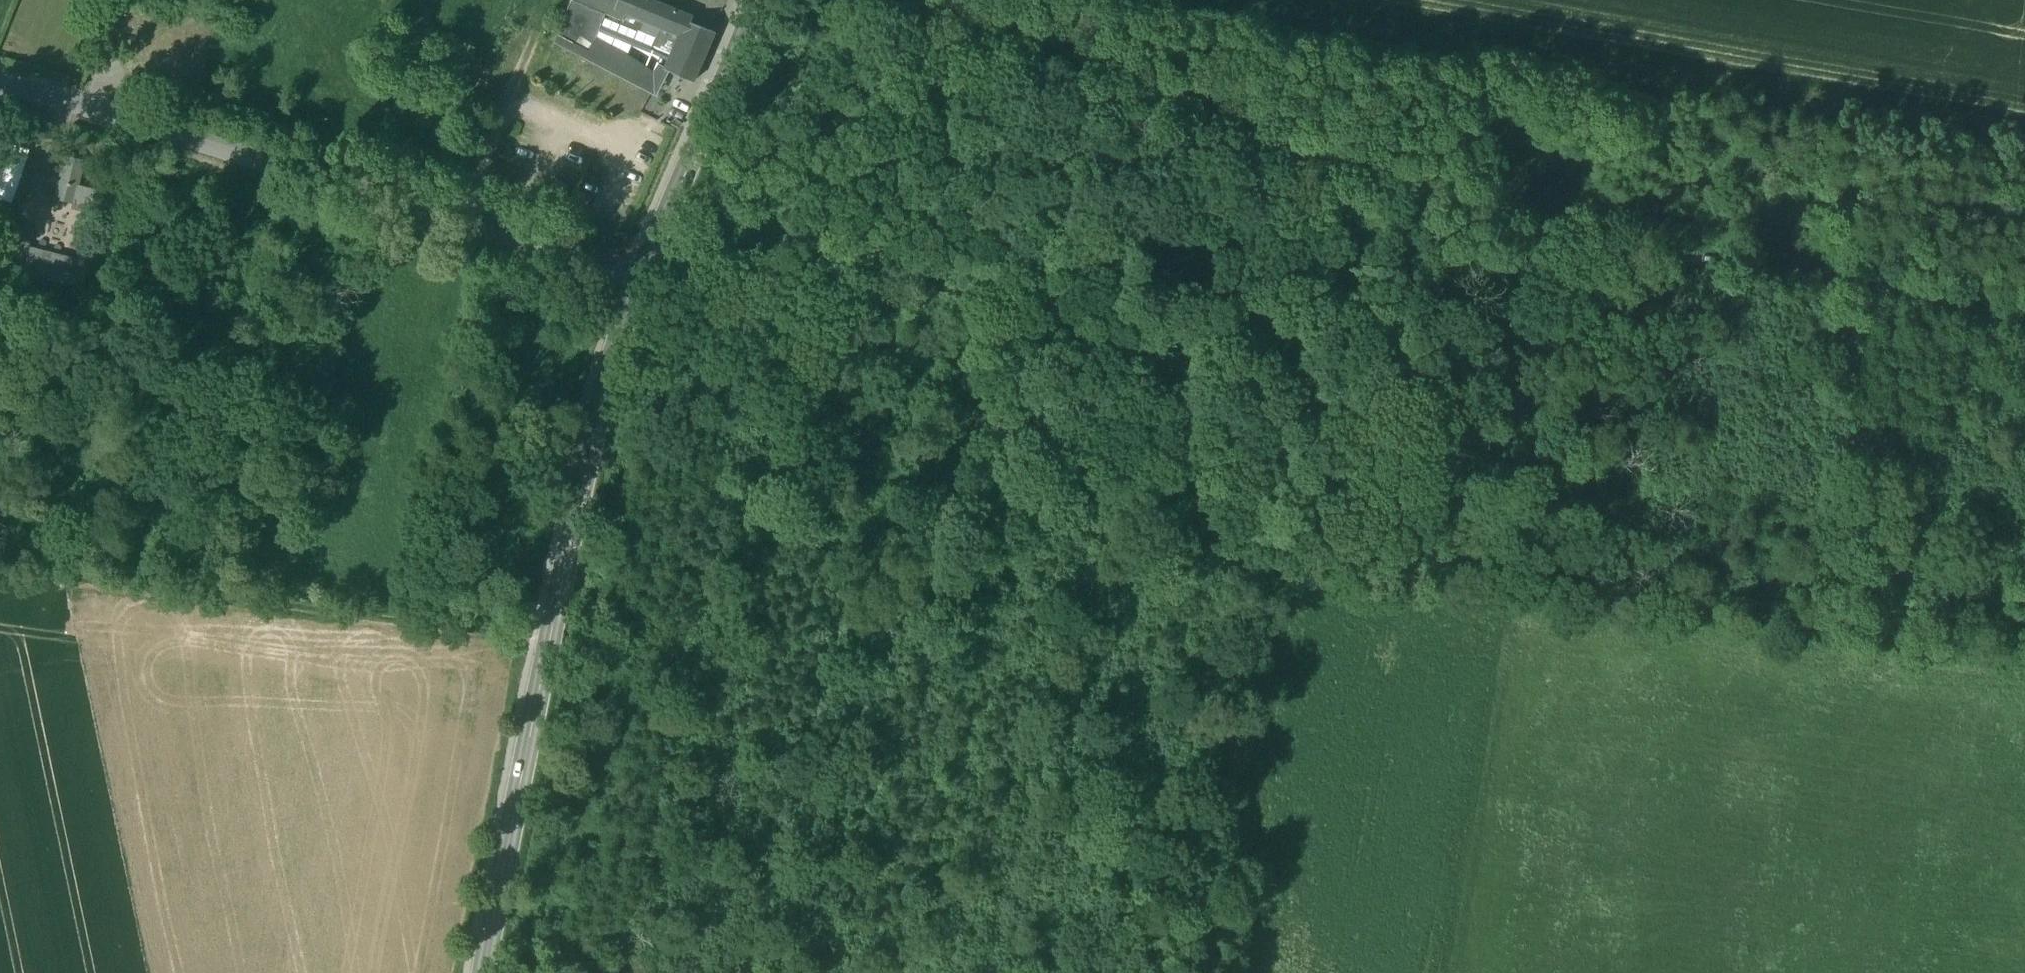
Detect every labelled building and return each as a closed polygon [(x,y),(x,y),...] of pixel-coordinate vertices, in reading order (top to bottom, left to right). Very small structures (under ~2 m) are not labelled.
[(648,0),(572,0),(556,40),(628,78),(638,65),(624,55),(595,40),(605,13),(622,20),(626,12),(668,29),(664,37),(678,43),(687,21),(689,22),(691,17),(648,0)] [(678,43),(667,69),(694,81),(715,33),(689,22),(687,21),(678,43)] [(649,75),(638,65),(628,78),(643,86),(649,75)] [(661,83),(649,75),(643,86),(655,93),(661,83)] [(67,156),(57,198),(73,202),(75,193),(75,194),(84,161),(67,156)] [(0,213),(0,264),(17,270),(29,232),(8,224),(11,217),(0,213)] [(85,273),(34,260),(30,273),(81,286),(85,273)]
